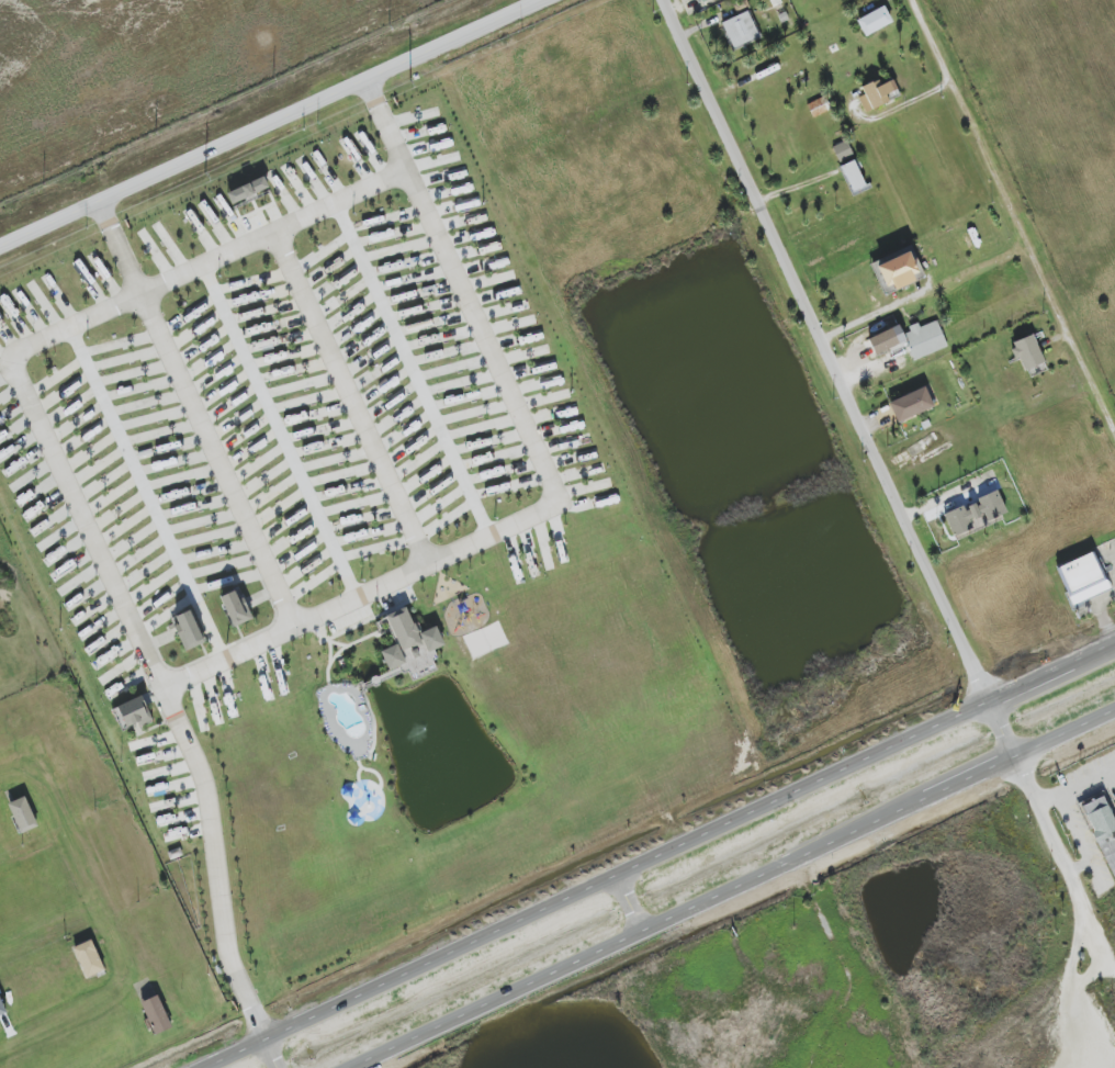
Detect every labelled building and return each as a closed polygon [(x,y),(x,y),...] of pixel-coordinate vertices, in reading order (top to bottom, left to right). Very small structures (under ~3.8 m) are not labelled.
[(865,36),(892,22),(884,6),(856,20),(865,36)] [(761,37),(748,10),(721,23),(733,50),(761,37)] [(865,94),(858,98),(865,113),(900,97),(893,80),(882,85),(879,79),(861,87),(865,94)] [(806,106),(813,119),(831,109),(824,96),(806,106)] [(838,162),(853,156),(846,140),(832,146),(838,162)] [(852,193),(866,186),(854,160),(840,166),(852,193)] [(269,188),(263,176),(226,193),(232,205),(269,188)] [(876,264),(884,287),(892,284),(894,289),(924,278),(914,250),(876,264)] [(916,360),(947,347),(936,320),(919,327),(917,323),(903,329),(916,360)] [(867,339),(875,356),(906,341),(898,325),(867,339)] [(1046,371),(1034,334),(1010,342),(1016,361),(1022,359),(1027,377),(1046,371)] [(896,422),(933,409),(926,388),(889,401),(896,422)] [(986,522),(1007,513),(997,490),(976,499),(986,522)] [(970,520),(980,517),(976,504),(964,508),(963,507),(944,513),(952,536),(973,529),(970,520)] [(1055,570),(1071,606),(1110,588),(1093,552),(1055,570)] [(233,628),(251,620),(238,589),(220,597),(233,628)] [(380,651),(388,671),(401,666),(403,673),(438,659),(434,650),(444,646),(436,626),(422,632),(416,618),(411,620),(406,608),(385,616),(397,644),(380,651)] [(172,617),(185,651),(203,644),(191,610),(172,617)] [(151,720),(142,696),(113,708),(123,732),(151,720)] [(1114,880),(1114,823),(1102,796),(1080,807),(1114,880)] [(7,804),(21,834),(38,827),(25,797),(7,804)] [(73,947),(84,979),(104,972),(93,940),(73,947)] [(171,1028),(158,995),(141,1003),(154,1035),(171,1028)]
